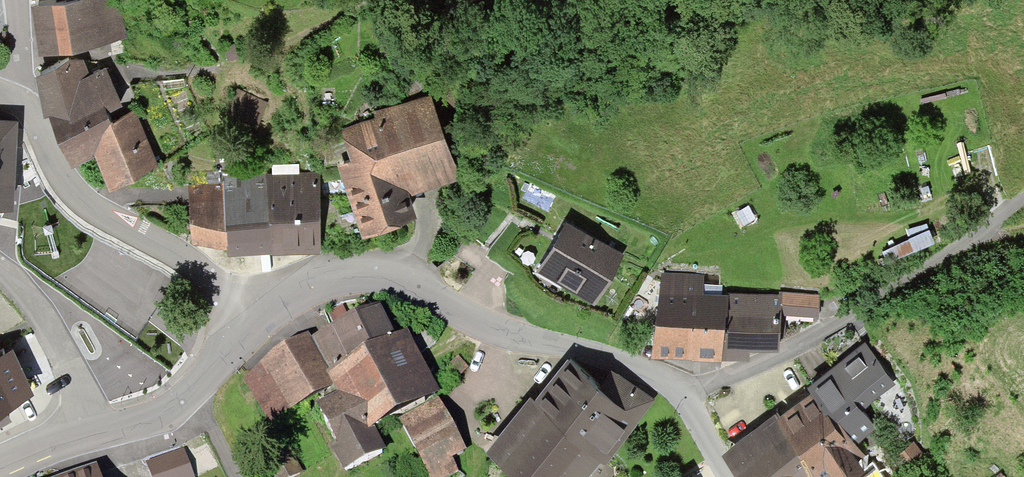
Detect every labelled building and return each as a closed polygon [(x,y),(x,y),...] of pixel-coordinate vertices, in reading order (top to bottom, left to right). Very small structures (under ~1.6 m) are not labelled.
[(28,6),(39,57),(126,39),(118,0),(58,0),(28,6)] [(224,47),(227,61),(241,57),(238,43),(224,47)] [(69,61),(34,79),(44,119),(49,117),(57,144),(111,120),(113,125),(127,119),(106,70),(91,78),(84,63),(69,61)] [(374,119),(339,131),(349,163),(336,167),(361,239),(416,220),(409,198),(460,181),(430,94),(372,114),(374,119)] [(111,120),(57,144),(70,171),(95,160),(110,194),(161,171),(136,115),(127,119),(113,125),(111,120)] [(0,120),(0,210),(14,211),(19,121),(0,120)] [(224,178),(224,184),(227,250),(227,256),(271,255),(271,256),(322,254),(318,173),(266,175),(266,176),(224,178)] [(227,250),(224,184),(187,185),(193,245),(227,250)] [(910,240),(882,252),(888,266),(936,246),(926,222),(906,231),(910,240)] [(565,223),(536,273),(594,307),(623,257),(565,223)] [(704,276),(659,273),(654,358),(692,361),(723,363),(724,361),(727,296),(703,294),(704,276)] [(727,292),(727,296),(724,361),(749,362),(750,352),(779,353),(780,316),(781,295),(779,295),(727,292)] [(779,292),(779,295),(781,295),(780,316),(819,318),(820,294),(779,292)] [(312,335),(328,367),(396,331),(380,300),(312,335)] [(328,367),(326,368),(334,383),(337,389),(316,400),(337,438),(329,442),(344,469),(387,446),(374,423),(439,388),(406,326),(396,331),(328,367)] [(312,335),(309,331),(285,340),(244,377),(268,422),(334,383),(326,368),(328,367),(312,335)] [(778,419),(775,421),(817,476),(865,476),(867,476),(859,464),(867,458),(857,444),(876,430),(862,411),(897,385),(866,343),(806,388),(811,394),(778,419)] [(34,398),(13,351),(0,358),(0,415),(34,398)] [(513,476),(589,476),(600,463),(603,466),(655,402),(614,369),(601,386),(568,359),(534,401),(531,398),(485,455),(513,476)] [(439,396),(400,417),(432,476),(447,476),(459,470),(452,456),(467,448),(439,396)] [(722,454),(738,476),(817,476),(775,421),(778,419),(775,414),(722,454)] [(898,455),(917,476),(934,463),(914,441),(898,455)] [(184,447),(146,461),(152,476),(195,476),(184,447)] [(50,476),(103,476),(97,461),(50,476)]
